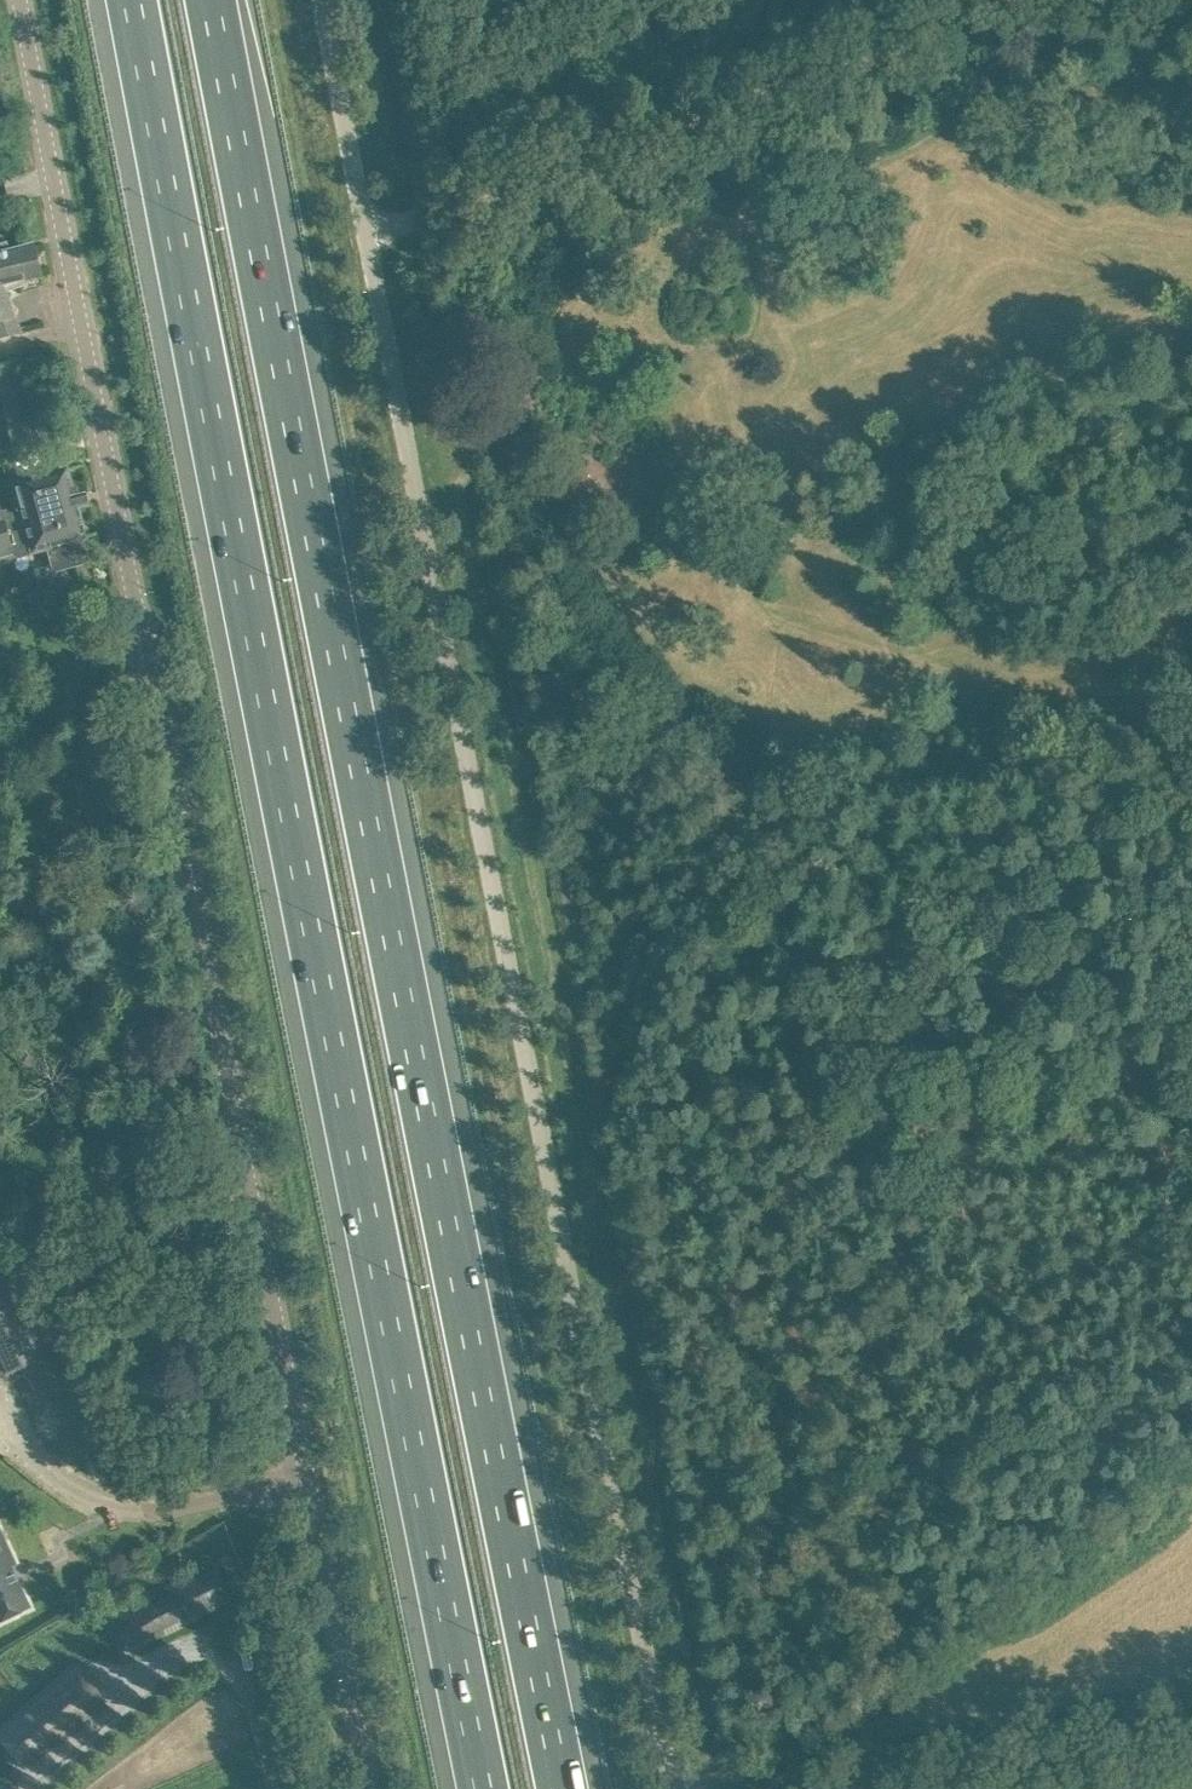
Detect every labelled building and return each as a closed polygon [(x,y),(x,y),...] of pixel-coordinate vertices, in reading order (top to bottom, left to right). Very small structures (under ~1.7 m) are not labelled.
[(16,332),(17,333),(19,332),(3,292),(23,285),(21,279),(37,275),(30,246),(0,253),(0,337),(16,332)] [(22,405),(20,386),(11,387),(10,369),(0,370),(0,407),(22,405)] [(81,494),(72,496),(65,469),(4,485),(4,486),(6,486),(11,508),(0,511),(0,562),(34,552),(33,551),(47,547),(53,570),(86,561),(80,538),(83,536),(75,507),(84,505),(81,494)] [(29,1607),(10,1566),(15,1564),(0,1531),(0,1620),(29,1607)] [(104,1624),(121,1657),(237,1597),(221,1564),(104,1624)] [(24,1769),(59,1739),(62,1742),(107,1705),(76,1663),(0,1729),(0,1741),(24,1769)]
